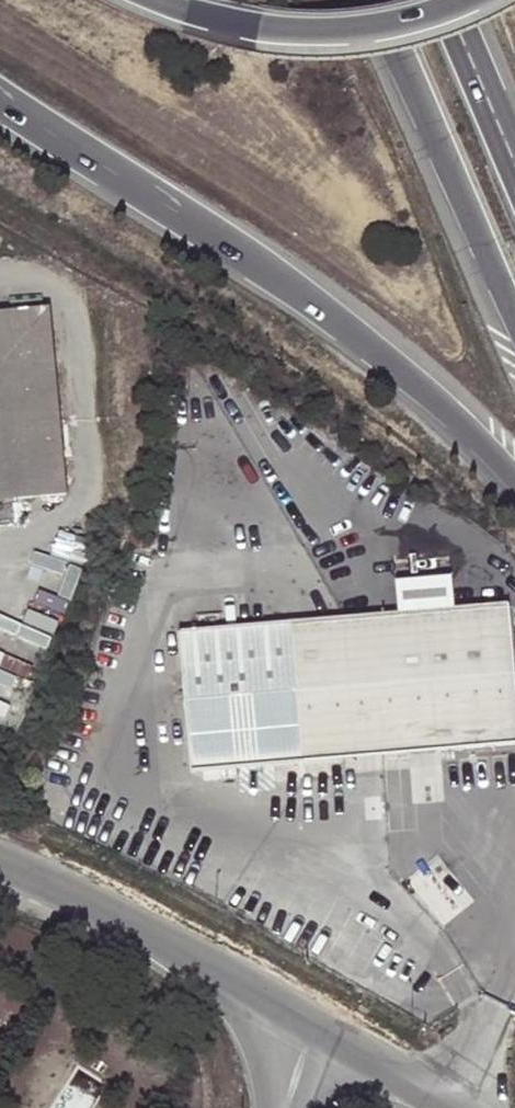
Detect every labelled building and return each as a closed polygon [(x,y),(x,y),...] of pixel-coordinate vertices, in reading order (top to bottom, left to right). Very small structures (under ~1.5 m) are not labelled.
[(50,306),(0,311),(0,374),(11,496),(67,491),(50,306)] [(11,496),(0,374),(0,497),(11,496)] [(398,579),(400,612),(455,608),(452,574),(398,579)] [(510,621),(509,603),(455,608),(400,612),(345,617),(180,631),(192,772),(220,770),(237,768),(383,755),(514,744),(514,683),(510,621)] [(221,781),(238,780),(237,768),(220,770),(221,781)]
